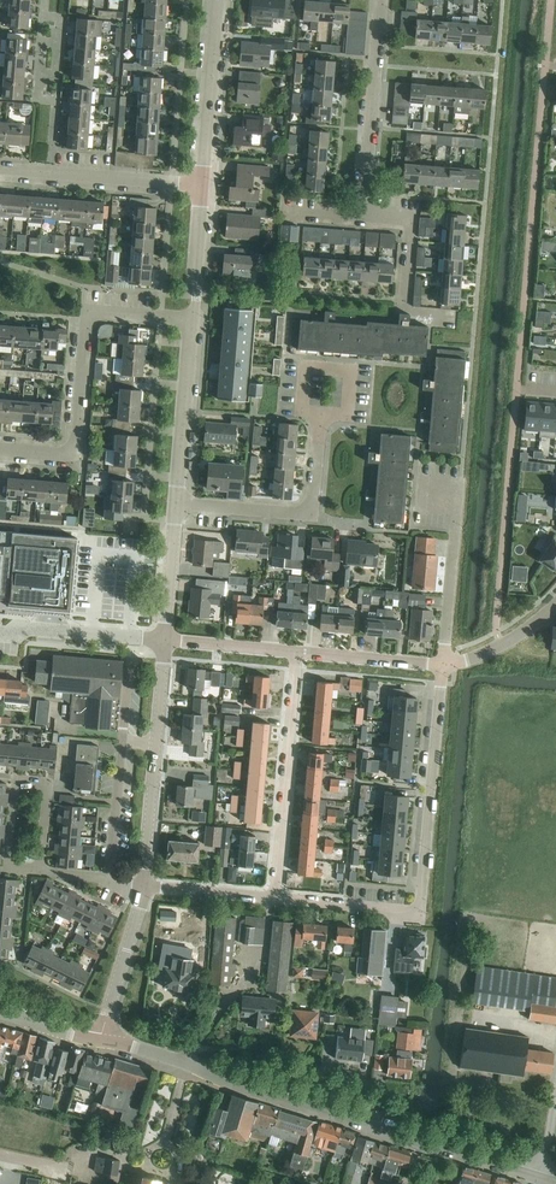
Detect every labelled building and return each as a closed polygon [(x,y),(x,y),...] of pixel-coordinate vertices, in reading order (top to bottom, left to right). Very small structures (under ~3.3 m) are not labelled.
[(9,11),(30,13),(31,7),(29,7),(30,0),(10,0),(9,11)] [(251,16),(252,16),(251,26),(272,28),(273,18),(284,19),(284,18),(295,19),(296,0),(253,0),(251,16)] [(417,0),(411,0),(406,0),(406,9),(417,10),(418,0),(417,0)] [(310,30),(317,31),(320,2),(304,1),(303,20),(311,20),(310,30)] [(320,2),(317,31),(318,21),(333,22),(335,4),(320,2)] [(145,4),(144,19),(165,20),(166,5),(145,4)] [(335,4),(333,22),(348,24),(348,19),(349,11),(350,5),(335,4)] [(30,18),(30,13),(9,11),(8,26),(28,28),(29,18),(30,18)] [(349,11),(348,19),(367,21),(367,12),(349,11)] [(402,11),(401,20),(416,21),(417,12),(402,11)] [(416,21),(416,29),(415,38),(430,39),(432,20),(417,19),(417,12),(416,21)] [(460,40),(460,42),(475,43),(475,40),(476,25),(469,24),(469,17),(462,16),(461,23),(460,40)] [(445,40),(445,41),(460,42),(460,40),(461,23),(461,17),(453,17),(452,22),(446,22),(445,40)] [(75,29),(74,34),(96,36),(96,35),(101,36),(103,21),(97,21),(77,19),(76,29),(75,29)] [(144,19),(143,34),(164,35),(165,20),(144,19)] [(348,19),(348,24),(347,28),(366,30),(367,21),(348,19)] [(401,20),(400,28),(416,29),(416,21),(401,20)] [(432,20),(430,39),(445,41),(445,40),(446,22),(432,20)] [(475,40),(475,43),(490,44),(491,26),(476,25),(475,40)] [(347,28),(347,36),(365,38),(366,30),(347,28)] [(400,28),(399,36),(415,38),(416,29),(400,28)] [(75,39),(74,48),(95,50),(96,36),(74,34),(74,39),(75,39)] [(143,34),(142,49),(163,51),(164,35),(143,34)] [(347,36),(346,45),(364,47),(365,38),(347,36)] [(240,66),(259,67),(259,66),(269,67),(270,49),(283,51),(284,42),(284,39),(261,37),(261,43),(242,42),(240,66)] [(7,38),(5,53),(27,55),(27,49),(26,49),(27,40),(7,38)] [(284,42),(283,51),(292,51),(292,49),(293,42),(284,42)] [(301,42),(300,50),(309,51),(310,43),(301,42)] [(321,44),(321,52),(330,52),(331,45),(321,44)] [(331,45),(330,52),(339,53),(340,46),(331,45)] [(346,45),(345,54),(364,55),(364,47),(346,45)] [(72,57),(72,63),(94,65),(95,50),(74,48),(74,57),(72,57)] [(156,72),(156,66),(162,66),(163,51),(142,49),(142,59),(139,59),(133,64),(123,63),(123,70),(156,72)] [(5,53),(4,67),(24,69),(25,60),(27,60),(27,55),(5,53)] [(316,60),(314,74),(333,75),(335,61),(316,60)] [(92,80),(94,65),(72,63),(71,69),(73,69),(72,78),(92,80)] [(303,64),(295,64),(294,82),(301,83),(303,64)] [(4,67),(3,82),(25,84),(25,78),(24,78),(24,69),(4,67)] [(239,71),(238,82),(237,102),(258,104),(260,84),(259,84),(260,72),(239,71)] [(314,74),(313,88),(332,90),(333,75),(314,74)] [(140,77),(139,92),(160,93),(161,78),(140,77)] [(281,78),(274,82),(278,89),(285,85),(281,78)] [(3,82),(2,97),(22,99),(23,90),(24,90),(25,84),(3,82)] [(395,83),(395,91),(410,92),(411,84),(395,83)] [(410,92),(409,100),(409,102),(425,103),(426,85),(411,84),(410,92)] [(426,85),(425,103),(439,105),(440,86),(426,85)] [(440,86),(439,105),(454,106),(455,87),(440,86)] [(455,87),(454,106),(454,113),(468,114),(469,107),(470,89),(455,87)] [(69,98),(69,103),(90,105),(92,90),(71,88),(71,98),(69,98)] [(313,88),(312,105),(331,106),(332,90),(313,88)] [(470,89),(469,107),(484,108),(486,90),(470,89)] [(395,91),(394,99),(409,100),(410,92),(395,91)] [(139,92),(137,107),(159,109),(160,93),(139,92)] [(293,93),(292,103),(300,104),(300,94),(293,93)] [(394,99),(393,107),(409,108),(409,102),(409,100),(394,99)] [(70,109),(69,118),(89,119),(90,105),(69,103),(68,108),(70,109)] [(299,113),(300,104),(292,103),(291,112),(299,113)] [(306,112),(305,123),(323,125),(323,121),(329,121),(331,106),(312,105),(311,112),(306,112)] [(137,107),(136,122),(158,123),(159,109),(137,107)] [(393,107),(393,115),(408,116),(409,108),(393,107)] [(393,115),(392,123),(407,125),(408,116),(393,115)] [(242,144),(242,141),(249,142),(248,145),(260,146),(261,136),(270,136),(271,126),(270,125),(270,118),(243,116),(242,127),(235,126),(233,144),(242,144)] [(277,117),(276,125),(284,126),(285,118),(277,117)] [(67,127),(66,132),(88,134),(89,119),(69,118),(68,127),(67,127)] [(6,122),(4,144),(19,145),(19,144),(28,144),(29,129),(21,129),(22,123),(6,122)] [(136,122),(135,137),(157,139),(158,123),(136,122)] [(459,125),(458,133),(467,133),(467,126),(460,125),(459,125)] [(290,130),(288,144),(296,145),(297,135),(293,135),(294,131),(290,130)] [(310,131),(308,146),(327,147),(328,132),(310,131)] [(67,138),(67,147),(87,149),(88,134),(66,132),(66,138),(67,138)] [(407,133),(406,142),(414,143),(414,134),(407,133)] [(414,134),(414,143),(421,143),(422,134),(414,134)] [(436,135),(435,144),(437,144),(443,145),(444,136),(436,135)] [(444,136),(443,145),(444,145),(451,146),(451,137),(444,136)] [(135,137),(134,153),(135,153),(139,153),(146,154),(153,154),(156,154),(157,139),(135,137)] [(459,137),(458,146),(466,147),(466,138),(459,137)] [(466,138),(466,147),(473,147),(474,139),(466,138)] [(474,139),(473,147),(481,148),(482,139),(474,139)] [(295,154),(296,145),(288,144),(287,153),(295,154)] [(308,146),(307,160),(326,162),(327,147),(308,146)] [(115,166),(123,167),(124,152),(116,152),(115,166)] [(124,152),(123,167),(130,167),(131,153),(124,152)] [(131,153),(130,167),(137,168),(139,153),(135,153),(134,153),(131,153)] [(139,153),(137,168),(145,168),(146,154),(139,153)] [(273,153),(272,161),(283,162),(284,154),(273,153)] [(146,154),(145,168),(153,169),(153,154),(146,154)] [(403,183),(418,184),(420,165),(412,164),(412,157),(405,157),(403,183)] [(307,160),(306,175),(324,177),(326,162),(307,160)] [(246,201),(246,208),(256,208),(256,202),(258,202),(259,190),(252,189),(254,175),(269,176),(270,166),(238,164),(236,187),(230,186),(228,199),(246,201)] [(420,165),(418,184),(432,185),(433,166),(420,165)] [(433,166),(432,185),(447,186),(449,168),(433,166)] [(449,168),(447,186),(462,188),(464,169),(449,168)] [(464,169),(462,188),(477,189),(479,170),(464,169)] [(323,192),(324,177),(306,175),(304,190),(323,192)] [(0,199),(0,214),(13,215),(15,195),(6,194),(6,193),(0,193),(0,199)] [(15,195),(13,215),(28,216),(30,195),(25,194),(25,196),(15,195)] [(30,195),(28,216),(43,218),(44,198),(36,197),(36,195),(30,195)] [(44,198),(43,218),(57,219),(59,197),(54,197),(54,198),(45,198),(44,198)] [(59,197),(57,219),(72,220),(74,200),(65,199),(65,198),(59,197)] [(134,207),(133,221),(155,223),(156,208),(147,208),(148,199),(131,198),(130,206),(134,207)] [(72,224),(72,226),(80,227),(81,227),(81,221),(87,221),(89,199),(83,199),(83,201),(74,200),(72,220),(72,221),(72,224)] [(87,222),(86,228),(92,229),(93,224),(94,222),(102,222),(102,221),(103,219),(107,219),(108,209),(109,205),(104,204),(104,203),(100,202),(94,202),(95,200),(89,199),(87,221),(87,222)] [(226,237),(258,240),(260,217),(269,218),(270,210),(253,209),(252,216),(228,214),(226,237)] [(447,214),(446,229),(464,231),(465,216),(447,214)] [(419,227),(426,227),(435,228),(436,219),(420,217),(419,227)] [(133,221),(132,237),(153,238),(155,223),(133,221)] [(282,225),(281,241),(289,241),(291,225),(282,225)] [(291,225),(289,241),(298,242),(299,226),(291,225)] [(303,227),(302,240),(311,241),(311,235),(312,227),(303,227)] [(311,235),(321,235),(321,228),(312,227),(311,235)] [(419,227),(418,236),(426,236),(426,227),(419,227)] [(328,243),(335,244),(336,229),(321,228),(321,235),(328,236),(328,243)] [(336,229),(335,244),(342,244),(342,237),(350,238),(351,231),(336,229)] [(446,229),(444,244),(463,245),(464,231),(446,229)] [(351,231),(350,238),(360,239),(360,231),(351,231)] [(365,246),(379,247),(381,233),(366,232),(365,246)] [(381,233),(379,247),(395,249),(396,234),(381,233)] [(85,249),(84,257),(91,257),(93,258),(94,249),(94,247),(94,243),(95,238),(85,237),(85,243),(85,245),(85,246),(85,249)] [(132,237),(130,252),(152,254),(153,238),(132,237)] [(546,250),(555,251),(555,243),(547,242),(546,250)] [(444,244),(443,259),(462,260),(463,245),(444,244)] [(418,247),(417,257),(424,258),(425,248),(418,247)] [(223,274),(234,275),(250,276),(250,272),(251,272),(252,264),(258,264),(263,264),(264,252),(259,251),(259,250),(235,248),(235,255),(224,254),(223,274)] [(130,252),(129,267),(151,269),(152,254),(130,252)] [(302,275),(317,276),(319,258),(304,257),(302,275)] [(319,258),(317,276),(332,278),(334,259),(319,258)] [(334,259),(332,278),(347,279),(349,261),(334,259)] [(443,259),(442,273),(461,275),(462,260),(443,259)] [(349,261),(347,279),(362,280),(363,262),(349,261)] [(363,262),(362,280),(377,281),(378,263),(363,262)] [(378,263),(377,281),(392,282),(393,264),(378,263)] [(107,265),(106,281),(117,282),(119,266),(113,266),(113,265),(107,265)] [(149,284),(151,269),(129,267),(128,283),(149,284)] [(442,273),(441,288),(460,290),(461,275),(442,273)] [(415,277),(414,286),(422,287),(422,277),(415,277)] [(536,284),(535,297),(544,297),(545,285),(536,284)] [(414,286),(414,296),(421,296),(422,287),(414,286)] [(458,305),(460,290),(441,288),(440,303),(458,305)] [(261,396),(261,393),(262,384),(262,383),(250,382),(256,307),(242,306),(242,309),(241,308),(225,307),(217,399),(249,401),(249,395),(261,396)] [(315,321),(313,350),(324,351),(327,311),(325,311),(324,321),(315,321)] [(327,311),(324,351),(335,352),(338,322),(328,322),(328,318),(334,319),(335,312),(327,311)] [(394,324),(392,353),(403,354),(406,314),(399,313),(398,324),(394,324)] [(406,314),(403,354),(414,355),(417,326),(408,325),(408,321),(409,321),(410,314),(406,314)] [(292,320),(290,347),(298,348),(298,349),(301,349),(304,320),(300,319),(300,321),(292,320)] [(304,320),(301,349),(313,350),(315,321),(304,320)] [(360,324),(358,354),(369,355),(372,322),(367,321),(367,325),(360,324)] [(338,322),(335,352),(346,353),(349,323),(338,322)] [(372,322),(369,355),(380,356),(383,323),(372,322)] [(349,323),(346,353),(358,354),(360,324),(349,323)] [(383,323),(380,356),(382,356),(382,352),(392,353),(394,324),(383,323)] [(13,347),(14,325),(9,324),(9,326),(0,325),(0,346),(13,347)] [(98,337),(108,338),(112,335),(112,325),(105,324),(101,326),(99,330),(98,337)] [(14,325),(13,347),(27,348),(29,327),(20,327),(20,325),(14,325)] [(417,326),(414,355),(426,356),(428,327),(417,326)] [(29,327),(27,348),(41,349),(41,355),(44,327),(38,327),(38,328),(29,327)] [(44,327),(41,355),(48,355),(49,349),(57,350),(65,351),(65,343),(67,329),(59,329),(59,330),(50,329),(50,328),(44,327)] [(117,357),(122,358),(143,359),(145,345),(136,344),(137,331),(130,330),(129,336),(120,336),(119,342),(118,342),(117,357)] [(534,335),(533,343),(545,344),(546,337),(534,335)] [(436,356),(435,361),(465,364),(465,359),(464,359),(465,351),(437,349),(436,356)] [(116,373),(116,380),(133,382),(134,375),(142,375),(143,359),(122,358),(121,374),(116,373)] [(435,361),(434,374),(464,377),(465,364),(435,361)] [(95,371),(94,379),(103,380),(104,372),(95,371)] [(423,379),(422,386),(462,390),(464,377),(434,374),(434,381),(430,380),(423,379)] [(119,389),(118,403),(140,405),(141,390),(132,390),(133,382),(116,380),(115,388),(119,389)] [(433,390),(432,400),(461,402),(462,390),(422,386),(422,389),(433,390)] [(1,419),(1,421),(6,421),(8,399),(0,398),(0,419),(1,419)] [(8,399),(6,421),(11,422),(12,420),(21,421),(23,400),(8,399)] [(23,400),(21,421),(30,422),(30,423),(36,424),(37,401),(23,400)] [(37,401),(36,424),(41,424),(41,423),(50,423),(50,426),(56,427),(56,429),(60,429),(62,401),(52,400),(52,403),(37,401)] [(432,400),(431,412),(460,415),(461,402),(432,400)] [(542,403),(527,402),(524,429),(540,431),(539,436),(540,436),(542,403)] [(112,425),(112,426),(130,428),(130,420),(138,421),(140,405),(118,403),(117,419),(113,419),(112,419),(108,419),(107,425),(112,425)] [(540,436),(555,438),(555,424),(555,405),(542,403),(540,436)] [(431,412),(430,425),(459,428),(460,415),(431,412)] [(243,435),(248,436),(250,419),(231,417),(231,424),(206,422),(204,441),(235,444),(236,427),(243,428),(243,435)] [(279,423),(278,438),(296,440),(297,424),(279,423)] [(430,425),(429,438),(458,440),(459,428),(430,425)] [(116,434),(114,449),(136,451),(137,436),(129,435),(130,428),(112,426),(111,434),(116,434)] [(254,426),(253,436),(260,437),(261,427),(254,426)] [(381,433),(380,444),(409,447),(410,436),(381,433)] [(253,436),(252,445),(259,445),(260,437),(253,436)] [(278,438),(276,452),(268,451),(268,452),(295,455),(296,440),(278,438)] [(429,443),(429,451),(456,453),(456,445),(458,446),(458,440),(429,438),(428,443),(429,443)] [(368,452),(368,454),(408,458),(409,447),(380,444),(379,453),(375,453),(376,452),(368,452)] [(109,464),(108,472),(126,473),(126,466),(135,466),(136,451),(114,449),(113,465),(109,464)] [(267,466),(275,468),(293,469),(295,455),(268,452),(267,466)] [(378,463),(378,466),(407,469),(408,458),(368,454),(368,462),(378,463)] [(251,456),(250,465),(257,466),(258,456),(251,456)] [(238,497),(241,468),(210,465),(209,472),(211,473),(210,487),(230,489),(229,496),(238,497)] [(250,465),(249,474),(257,475),(257,466),(250,465)] [(378,466),(377,477),(406,479),(407,469),(378,466)] [(275,468),(274,483),(292,484),(293,469),(275,468)] [(107,495),(111,495),(132,497),(133,482),(125,481),(126,473),(108,472),(107,480),(108,480),(107,495)] [(0,490),(0,500),(7,501),(7,499),(21,500),(23,478),(17,477),(17,478),(8,478),(8,481),(1,481),(0,490)] [(377,477),(376,488),(405,490),(406,479),(377,477)] [(23,478),(21,500),(36,501),(38,480),(29,479),(29,478),(23,478)] [(38,480),(36,501),(51,502),(53,480),(47,479),(46,481),(38,480)] [(53,480),(51,502),(50,511),(58,511),(59,503),(66,503),(68,483),(58,482),(58,480),(53,480)] [(274,483),(272,497),(291,499),(292,484),(274,483)] [(248,486),(248,495),(255,496),(256,486),(248,486)] [(376,488),(375,499),(405,501),(405,490),(376,488)] [(105,510),(104,518),(122,519),(123,511),(131,512),(132,497),(111,495),(109,510),(105,510)] [(375,499),(374,510),(404,512),(405,501),(375,499)] [(374,510),(373,521),(403,523),(404,512),(374,510)] [(41,514),(40,522),(49,523),(50,515),(41,514)] [(50,515),(49,523),(61,524),(62,516),(50,515)] [(64,520),(64,525),(68,525),(75,525),(77,526),(78,517),(76,517),(76,516),(67,516),(67,520),(64,520)] [(7,602),(8,602),(7,607),(70,612),(78,537),(13,532),(0,530),(0,601),(7,602)] [(267,557),(268,538),(261,538),(261,533),(237,531),(236,550),(259,552),(259,556),(267,557)] [(272,547),(271,557),(273,557),(272,567),(302,569),(304,547),(297,547),(297,536),(278,534),(277,547),(272,547)] [(321,563),(322,559),(324,559),(323,570),(339,571),(339,565),(340,554),(332,553),(333,538),(312,536),(312,546),(308,546),(307,562),(321,563)] [(434,556),(435,539),(417,537),(413,588),(434,590),(436,556),(434,556)] [(554,538),(540,560),(555,570),(555,569),(555,540),(554,538)] [(211,566),(212,559),(218,559),(219,552),(223,552),(223,542),(195,540),(193,565),(211,566)] [(339,565),(339,571),(337,585),(348,586),(350,565),(376,567),(378,545),(359,543),(359,541),(348,540),(346,565),(339,565)] [(214,562),(213,566),(212,576),(229,577),(230,563),(214,562)] [(512,566),(511,581),(520,582),(521,566),(512,566)] [(237,577),(230,576),(228,588),(236,589),(237,577)] [(190,603),(188,615),(209,617),(210,604),(219,605),(220,593),(223,594),(224,582),(197,579),(196,588),(192,588),(191,603),(190,603)] [(278,610),(276,625),(291,627),(292,611),(293,604),(294,596),(294,591),(295,583),(287,582),(286,590),(288,590),(288,595),(287,603),(278,603),(278,610)] [(316,598),(316,599),(317,584),(310,583),(308,599),(316,600),(316,598)] [(317,584),(316,599),(325,599),(326,585),(317,584)] [(352,602),(362,603),(363,588),(354,587),(352,602)] [(363,588),(362,603),(362,604),(371,605),(372,589),(363,588)] [(400,591),(398,608),(407,608),(409,592),(400,591)] [(409,592),(407,608),(407,609),(408,605),(424,606),(425,595),(409,593),(409,592)] [(233,602),(232,613),(236,613),(235,622),(248,623),(250,603),(251,596),(243,595),(240,595),(234,594),(233,602)] [(250,603),(248,623),(262,624),(263,609),(273,610),(274,598),(259,596),(258,604),(250,603)] [(292,611),(291,627),(306,628),(307,613),(308,605),(299,604),(300,596),(294,596),(293,604),(292,611)] [(322,606),(319,629),(336,631),(338,607),(322,606)] [(338,607),(336,631),(353,632),(355,609),(338,607)] [(367,617),(365,634),(382,635),(383,622),(384,619),(385,609),(377,608),(377,613),(376,618),(368,617),(367,617)] [(383,622),(382,635),(397,637),(399,637),(399,630),(400,620),(394,620),(393,620),(394,610),(392,610),(385,609),(384,619),(383,622)] [(429,640),(431,611),(412,609),(410,638),(429,640)] [(57,696),(62,696),(62,697),(72,697),(69,723),(85,724),(85,727),(110,729),(113,696),(119,696),(122,661),(54,655),(53,661),(37,660),(35,683),(48,684),(48,690),(50,690),(57,691),(57,696)] [(219,686),(220,673),(203,672),(204,669),(188,668),(187,687),(194,688),(202,688),(203,679),(210,680),(210,685),(219,686)] [(253,682),(252,692),(268,693),(269,677),(246,675),(246,682),(253,682)] [(361,692),(362,679),(351,678),(349,691),(361,692)] [(4,694),(4,701),(26,703),(27,695),(25,695),(26,682),(21,682),(21,681),(6,679),(4,694)] [(317,681),(316,696),(331,698),(332,689),(340,690),(340,684),(333,683),(317,681)] [(193,696),(193,697),(195,697),(202,698),(202,688),(194,688),(193,696)] [(404,697),(405,689),(390,688),(388,709),(415,711),(417,698),(404,697)] [(244,706),(251,707),(266,708),(268,693),(252,692),(252,700),(244,699),(244,706)] [(316,696),(315,711),(330,713),(331,698),(316,696)] [(184,713),(183,728),(201,729),(202,717),(206,717),(207,698),(202,698),(195,697),(193,714),(184,713)] [(221,711),(225,712),(240,713),(241,705),(226,704),(222,704),(221,711)] [(356,724),(362,724),(364,708),(357,707),(356,724)] [(36,708),(35,724),(48,725),(49,709),(36,708)] [(414,724),(415,711),(388,709),(393,710),(392,722),(414,724)] [(315,711),(313,726),(329,728),(330,713),(315,711)] [(225,716),(225,724),(239,725),(239,716),(225,715),(225,716)] [(332,719),(332,728),(343,729),(343,728),(348,728),(348,722),(344,722),(344,720),(332,719)] [(251,739),(267,740),(268,741),(269,732),(268,732),(269,723),(253,722),(251,739)] [(413,737),(414,724),(392,722),(391,735),(413,737)] [(312,742),(327,744),(327,743),(335,744),(336,738),(328,737),(329,728),(313,726),(312,742)] [(200,742),(201,729),(183,728),(181,742),(191,743),(190,755),(202,756),(203,742),(200,742)] [(412,750),(413,737),(391,735),(390,748),(412,750)] [(251,739),(250,755),(266,757),(267,757),(268,748),(266,748),(267,740),(251,739)] [(8,765),(10,744),(0,743),(0,740),(0,764),(8,765)] [(10,744),(8,765),(19,766),(19,769),(24,769),(27,742),(18,741),(18,745),(10,744)] [(27,742),(24,769),(27,770),(27,767),(38,768),(41,747),(32,746),(32,743),(27,742)] [(77,744),(73,792),(94,794),(99,746),(77,744)] [(41,747),(38,768),(51,769),(50,772),(55,773),(57,745),(50,745),(50,748),(41,747)] [(411,763),(412,750),(390,748),(389,761),(411,763)] [(309,752),(307,768),(321,769),(322,761),(331,762),(331,755),(323,754),(309,752)] [(248,772),(264,773),(266,773),(266,765),(265,765),(266,757),(250,755),(248,772)] [(363,759),(361,771),(370,771),(371,760),(363,759)] [(409,777),(411,763),(389,761),(387,775),(409,777)] [(307,768),(306,782),(320,783),(321,769),(307,768)] [(346,769),(345,778),(354,779),(355,769),(346,769)] [(248,772),(247,788),(263,790),(264,790),(265,781),(263,781),(264,773),(248,772)] [(193,784),(193,787),(213,788),(213,785),(208,785),(208,776),(194,775),(193,784)] [(306,782),(304,798),(319,799),(320,783),(306,782)] [(178,785),(177,805),(191,806),(192,798),(212,799),(213,788),(193,787),(178,785)] [(245,805),(261,806),(263,806),(263,798),(262,798),(263,790),(247,788),(245,805)] [(75,796),(60,794),(59,802),(74,804),(75,796)] [(406,810),(408,796),(386,794),(384,808),(406,810)] [(303,813),(317,814),(325,815),(326,800),(319,799),(304,798),(303,813)] [(82,807),(59,805),(57,823),(61,823),(60,825),(80,827),(84,828),(85,816),(82,816),(82,807)] [(245,805),(244,821),(261,823),(262,814),(261,814),(261,806),(245,805)] [(405,823),(406,810),(384,808),(383,821),(405,823)] [(193,811),(192,821),(205,822),(206,812),(193,811)] [(303,813),(302,827),(316,829),(317,814),(303,813)] [(87,816),(87,821),(89,821),(89,827),(97,828),(97,821),(97,817),(87,816)] [(404,836),(405,823),(383,821),(382,834),(404,836)] [(60,825),(58,846),(82,848),(82,846),(79,845),(80,827),(60,825)] [(204,845),(219,846),(221,846),(221,848),(228,849),(230,849),(232,828),(221,827),(206,826),(204,845)] [(302,827),(300,843),(314,845),(316,829),(302,827)] [(239,843),(239,850),(254,851),(255,836),(232,834),(232,842),(239,843)] [(403,849),(404,836),(382,834),(381,847),(403,849)] [(198,862),(199,843),(189,842),(189,840),(181,839),(181,841),(168,840),(167,859),(198,862)] [(300,843),(299,857),(313,859),(314,845),(300,843)] [(58,855),(57,867),(77,869),(78,859),(81,860),(82,848),(58,846),(55,846),(55,854),(58,855)] [(402,862),(403,849),(381,847),(380,859),(374,858),(374,859),(402,862)] [(227,866),(228,849),(221,848),(219,866),(227,866)] [(230,865),(252,867),(254,851),(239,850),(238,857),(230,856),(230,865)] [(312,868),(313,859),(299,857),(297,873),(312,875),(312,874),(321,875),(321,869),(312,868)] [(400,875),(402,862),(374,859),(372,880),(387,881),(388,874),(400,875)] [(14,895),(16,884),(19,884),(19,880),(0,878),(0,894),(14,895)] [(43,904),(51,908),(60,889),(49,884),(51,881),(47,879),(35,904),(41,907),(43,904)] [(60,889),(51,908),(59,912),(57,915),(64,918),(75,893),(72,891),(71,894),(60,889)] [(75,893),(64,918),(70,921),(71,918),(79,922),(89,903),(78,898),(79,895),(75,893)] [(16,912),(16,908),(13,908),(14,895),(0,894),(0,910),(16,912)] [(89,903),(79,922),(87,926),(86,929),(91,931),(104,907),(100,905),(99,908),(89,903)] [(104,907),(91,931),(98,935),(100,932),(108,936),(117,917),(106,912),(108,909),(104,907)] [(11,927),(12,915),(15,916),(16,912),(0,910),(0,926),(11,927)] [(160,920),(176,921),(176,912),(161,911),(160,920)] [(217,916),(210,984),(229,986),(236,918),(223,917),(217,916)] [(240,922),(238,942),(262,945),(265,919),(246,916),(245,922),(240,922)] [(273,920),(266,990),(286,992),(293,922),(273,920)] [(296,923),(294,946),(302,947),(303,938),(318,940),(317,948),(324,949),(327,925),(303,923),(303,924),(296,923)] [(12,943),(13,939),(10,939),(11,927),(0,926),(0,942),(12,943)] [(338,926),(336,941),(345,942),(344,951),(345,951),(344,955),(351,956),(351,952),(354,928),(338,926)] [(382,975),(386,931),(364,929),(362,957),(358,957),(357,972),(382,975)] [(397,948),(395,970),(411,972),(412,956),(422,957),(423,956),(425,956),(426,947),(423,947),(424,937),(423,937),(423,934),(415,934),(414,936),(406,935),(405,949),(397,948)] [(90,940),(86,947),(93,950),(97,943),(90,940)] [(8,959),(9,947),(12,947),(12,943),(0,942),(0,958),(8,959)] [(33,971),(36,973),(49,948),(42,945),(41,948),(33,944),(24,963),(34,968),(33,971)] [(164,944),(160,967),(166,968),(163,986),(173,988),(181,990),(181,989),(191,990),(195,973),(191,972),(193,960),(189,960),(191,949),(164,944)] [(96,959),(99,954),(85,947),(83,952),(96,959)] [(49,948),(36,973),(40,975),(42,972),(52,977),(61,958),(53,954),(55,951),(49,948)] [(61,958),(52,977),(63,982),(62,985),(65,987),(77,962),(71,959),(70,962),(61,958)] [(77,962),(65,987),(69,989),(70,986),(81,991),(90,973),(82,969),(83,965),(77,962)] [(472,1002),(523,1010),(529,1011),(528,1019),(555,1023),(555,977),(534,974),(477,966),(472,1002)] [(295,967),(293,976),(302,977),(303,968),(295,967)] [(312,969),(311,979),(325,981),(326,970),(312,969)] [(333,971),(330,982),(338,984),(342,974),(333,971)] [(381,994),(378,1024),(395,1026),(396,1017),(406,1018),(408,1001),(398,1000),(399,996),(381,994)] [(244,997),(242,1014),(250,1015),(250,1023),(263,1025),(264,1016),(272,1017),(274,1000),(244,997)] [(290,1035),(315,1037),(317,1013),(293,1010),(290,1035)] [(325,1014),(324,1022),(334,1022),(335,1015),(325,1014)] [(2,1063),(6,1051),(17,1054),(23,1032),(0,1026),(0,1063),(2,1063)] [(523,1069),(550,1072),(550,1073),(553,1052),(527,1048),(528,1036),(465,1027),(460,1067),(522,1076),(523,1069)] [(400,1031),(398,1048),(412,1050),(419,1051),(420,1048),(420,1041),(413,1041),(414,1033),(400,1031)] [(23,1032),(17,1054),(17,1055),(14,1065),(21,1067),(24,1058),(31,1060),(37,1036),(23,1032)] [(338,1035),(335,1058),(362,1061),(363,1054),(372,1055),(373,1040),(365,1039),(350,1037),(338,1035)] [(37,1061),(33,1075),(45,1078),(46,1078),(55,1042),(40,1037),(39,1037),(34,1060),(37,1061)] [(77,1072),(84,1050),(72,1046),(65,1068),(77,1072)] [(48,1077),(47,1079),(58,1083),(61,1074),(62,1074),(68,1051),(56,1048),(50,1071),(48,1077)] [(389,1056),(387,1074),(409,1077),(411,1059),(410,1059),(411,1052),(398,1050),(397,1057),(389,1056)] [(84,1054),(78,1076),(98,1082),(95,1092),(102,1094),(112,1062),(84,1054)] [(376,1054),(374,1068),(382,1069),(383,1055),(376,1054)] [(139,1109),(151,1069),(115,1058),(101,1105),(127,1112),(129,1106),(139,1109)] [(71,1075),(68,1085),(73,1087),(77,1077),(71,1075)] [(228,1124),(225,1133),(246,1140),(257,1103),(232,1095),(228,1111),(224,1123),(228,1124)] [(42,1097),(40,1105),(51,1108),(54,1100),(42,1097)] [(260,1103),(250,1137),(268,1142),(270,1134),(271,1134),(278,1108),(260,1103)] [(210,1134),(205,1148),(220,1153),(224,1139),(225,1133),(228,1124),(224,1123),(228,1111),(217,1107),(209,1134),(210,1134)] [(278,1108),(271,1134),(296,1142),(289,1165),(302,1169),(307,1155),(317,1121),(278,1110),(279,1109),(278,1108)] [(312,1144),(334,1152),(342,1128),(320,1121),(312,1144)] [(342,1128),(334,1152),(333,1155),(331,1155),(329,1161),(331,1162),(335,1163),(336,1157),(341,1159),(343,1153),(344,1154),(346,1147),(353,1148),(350,1156),(351,1157),(358,1133),(342,1128)] [(359,1134),(358,1133),(351,1157),(350,1161),(351,1161),(357,1163),(365,1166),(366,1162),(367,1162),(367,1161),(368,1156),(367,1155),(372,1140),(358,1136),(359,1134)] [(373,1140),(368,1155),(368,1156),(374,1157),(372,1163),(373,1163),(382,1167),(384,1160),(388,1146),(374,1141),(373,1140)] [(383,1167),(380,1177),(390,1180),(392,1172),(397,1174),(400,1165),(396,1164),(400,1150),(389,1146),(388,1146),(384,1160),(382,1167),(383,1167)] [(258,1156),(264,1157),(266,1148),(261,1147),(258,1156)] [(120,1160),(96,1156),(94,1171),(118,1175),(120,1160)] [(351,1161),(348,1171),(354,1173),(357,1163),(351,1161)] [(477,1169),(463,1165),(457,1183),(472,1183),(477,1169)] [(472,1183),(488,1183),(491,1174),(477,1169),(472,1183)] [(494,1175),(491,1183),(523,1183),(494,1175)] [(140,1183),(176,1183),(161,1181),(161,1179),(142,1176),(140,1183)]
